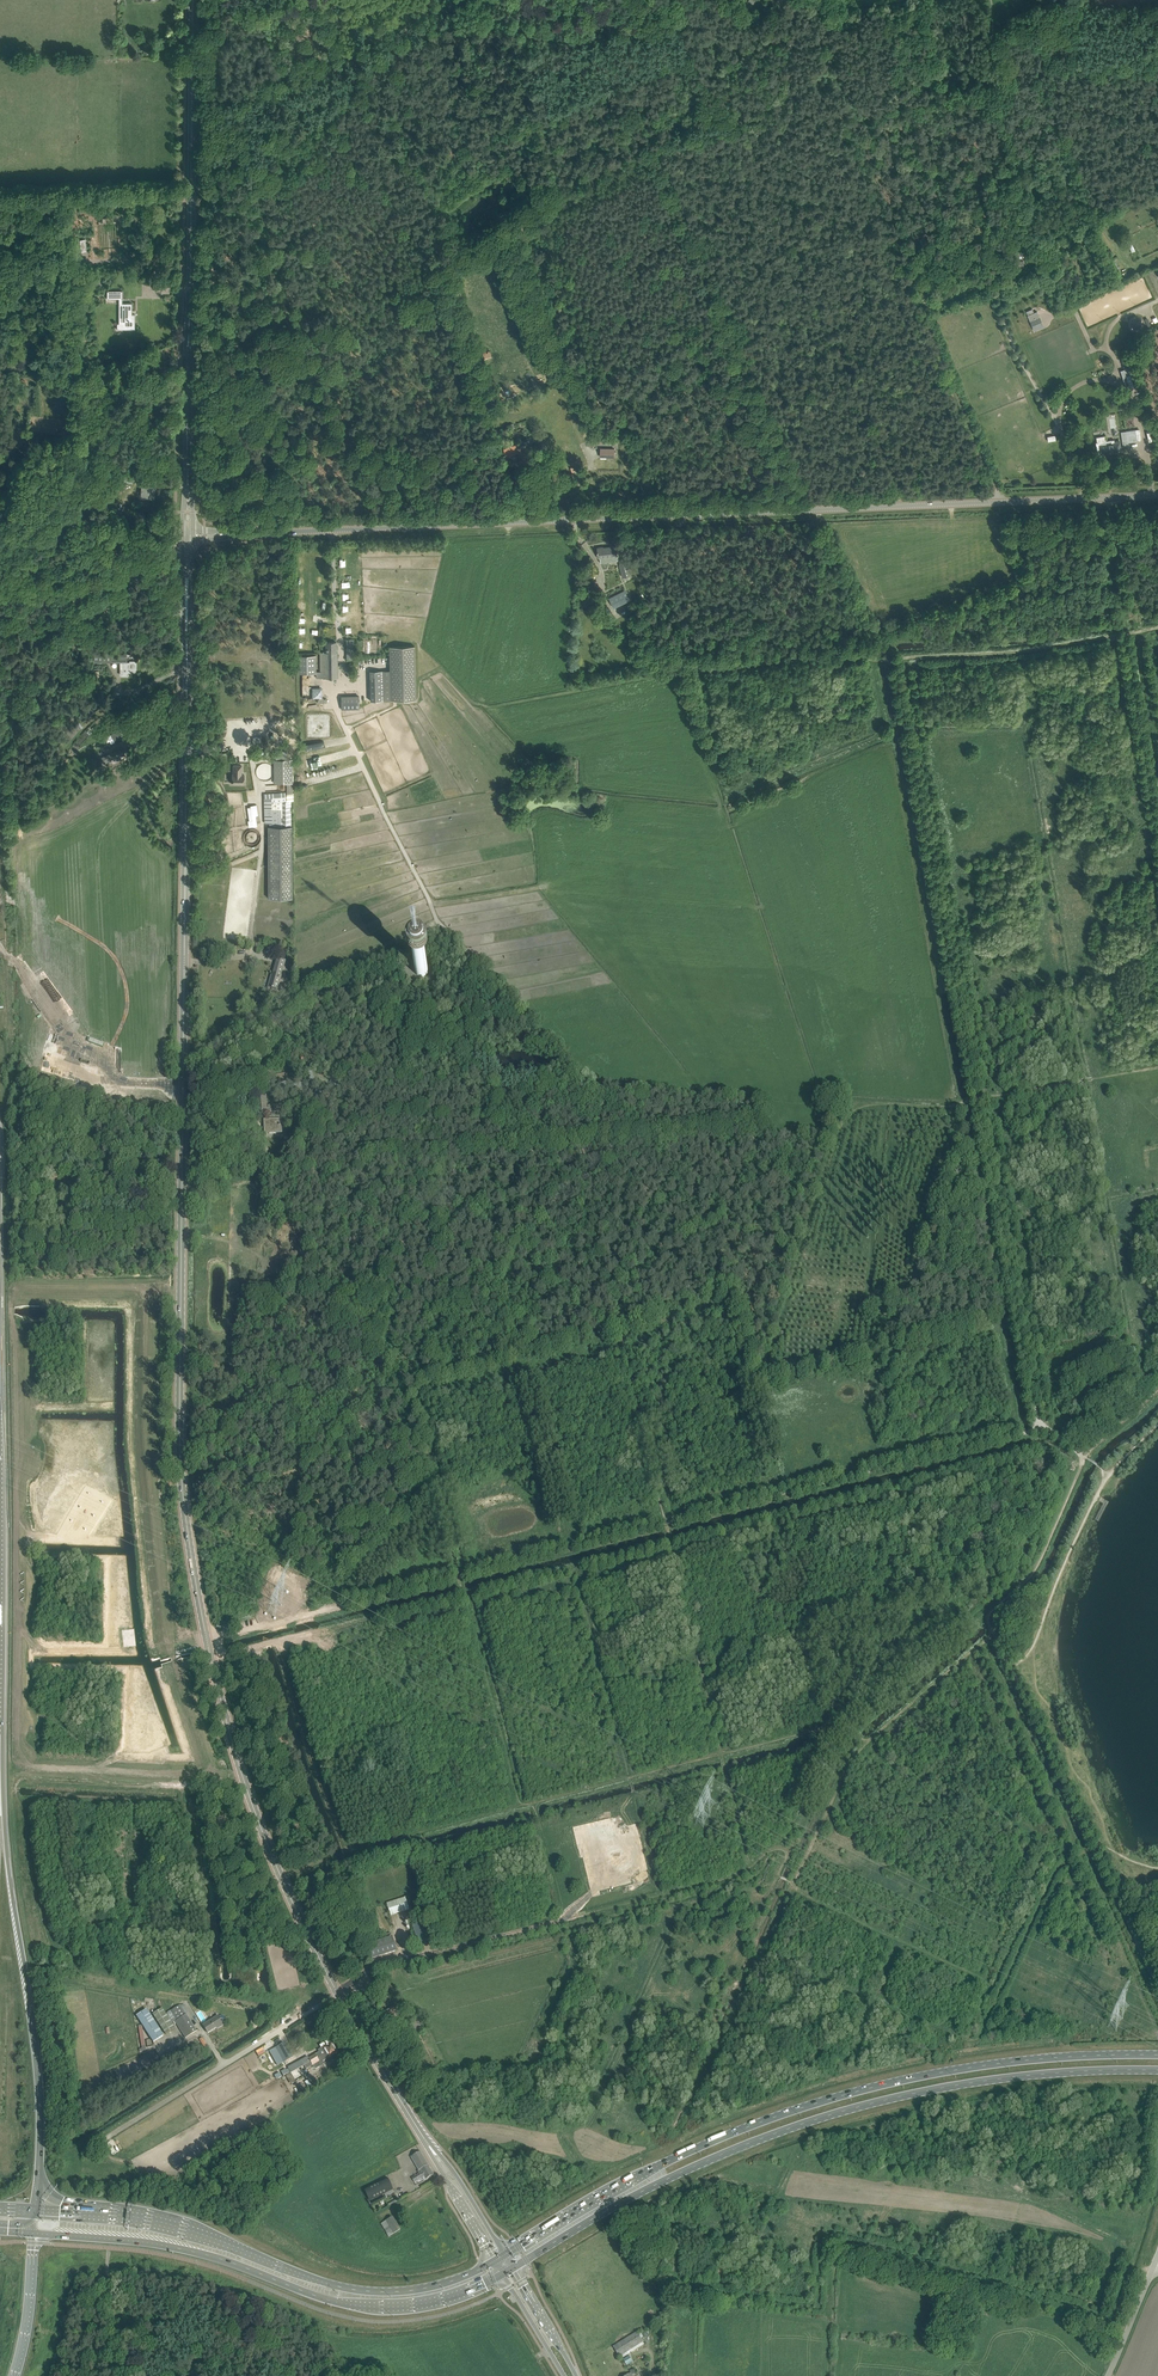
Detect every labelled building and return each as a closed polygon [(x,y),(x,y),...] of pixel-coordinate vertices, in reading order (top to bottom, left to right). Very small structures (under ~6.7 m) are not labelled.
[(86,251),(85,239),(75,239),(76,252),(86,251)] [(122,291),(116,291),(107,291),(107,299),(119,299),(119,303),(120,324),(124,324),(124,326),(127,326),(127,327),(129,327),(129,326),(135,326),(135,315),(128,315),(128,310),(132,310),(132,303),(122,303),(122,291)] [(1042,324),(1039,316),(1030,320),(1033,327),(1042,324)] [(484,359),(492,357),(490,350),(482,353),(484,359)] [(1131,367),(1124,369),(1127,376),(1126,376),(1130,389),(1131,389),(1135,388),(1131,377),(1135,376),(1134,373),(1133,374),(1131,367)] [(1126,431),(1128,443),(1142,440),(1141,433),(1136,434),(1136,429),(1126,431)] [(1099,445),(1100,448),(1101,454),(1114,452),(1113,448),(1120,447),(1120,441),(1114,441),(1114,443),(1099,445)] [(504,449),(507,457),(518,453),(522,466),(530,463),(527,454),(529,453),(526,445),(519,448),(518,444),(504,449)] [(600,448),(600,457),(614,457),(615,448),(600,448)] [(577,461),(570,463),(572,471),(580,469),(577,461)] [(142,482),(141,497),(149,498),(153,498),(154,488),(155,483),(142,482)] [(597,551),(597,553),(598,557),(617,555),(616,546),(598,549),(598,551),(597,551)] [(628,562),(619,564),(623,577),(631,575),(628,562)] [(609,598),(614,607),(630,599),(625,590),(609,598)] [(320,652),(320,671),(316,672),(316,673),(316,678),(320,678),(338,678),(337,652),(336,652),(336,642),(325,642),(325,651),(324,651),(324,652),(320,652)] [(415,646),(389,646),(390,670),(391,700),(416,700),(415,646)] [(126,654),(112,654),(94,655),(94,661),(122,661),(122,669),(120,669),(120,675),(127,675),(127,672),(134,672),(134,662),(127,662),(126,654)] [(315,656),(297,656),(298,673),(316,673),(316,672),(315,656)] [(321,686),(311,686),(311,697),(321,697),(321,686)] [(360,696),(341,697),(341,710),(360,709),(360,696)] [(88,710),(80,716),(83,720),(99,707),(94,701),(86,708),(88,710)] [(121,734),(119,730),(111,735),(113,739),(115,738),(116,740),(122,737),(122,735),(121,734)] [(287,756),(286,748),(272,749),(272,756),(287,756)] [(256,760),(260,779),(265,778),(264,774),(265,773),(264,767),(263,767),(261,759),(256,760)] [(292,759),(273,760),(274,784),(286,783),(292,783),(292,759)] [(232,774),(232,784),(244,784),(244,775),(241,775),(241,765),(234,765),(233,775),(232,774)] [(267,793),(264,793),(264,823),(269,823),(270,827),(290,827),(290,802),(293,802),(293,793),(292,793),(292,783),(286,783),(287,792),(267,793)] [(258,815),(257,805),(250,806),(250,807),(247,807),(249,821),(248,821),(249,827),(257,826),(256,816),(258,815)] [(270,827),(268,827),(268,898),(292,898),(292,884),(292,879),(292,826),(290,827),(270,827)] [(248,838),(256,837),(256,829),(248,829),(248,838)] [(284,965),(285,961),(277,958),(272,975),(271,975),(268,988),(272,989),(273,990),(273,989),(277,990),(279,985),(277,984),(279,980),(278,979),(282,965),(284,965)] [(415,969),(415,971),(416,973),(416,974),(418,975),(419,976),(421,977),(422,977),(424,976),(426,975),(427,974),(428,973),(428,971),(428,969),(426,966),(425,965),(423,964),(422,964),(420,964),(418,965),(417,966),(416,967),(415,969)] [(261,1095),(262,1113),(269,1112),(282,1111),(281,1105),(274,1105),(268,1105),(268,1108),(267,1108),(266,1095),(261,1095)] [(282,1130),(281,1118),(265,1119),(265,1126),(264,1126),(264,1132),(269,1131),(269,1134),(277,1133),(283,1132),(283,1130),(282,1130)] [(390,1916),(411,1910),(408,1897),(386,1903),(390,1916)] [(418,1943),(431,1939),(425,1920),(412,1924),(418,1943)] [(391,1936),(368,1944),(372,1958),(396,1950),(394,1947),(391,1936)] [(185,2038),(196,2031),(186,2014),(185,2014),(179,2005),(171,2010),(176,2020),(175,2021),(185,2038)] [(383,2012),(388,2021),(396,2016),(393,2011),(397,2009),(395,2005),(383,2012)] [(162,2008),(153,2014),(165,2034),(175,2028),(162,2008)] [(146,2009),(136,2015),(153,2042),(163,2036),(146,2009)] [(221,2015),(219,2017),(219,2016),(215,2019),(214,2018),(203,2025),(208,2033),(218,2026),(219,2027),(224,2024),(222,2022),(223,2022),(222,2021),(224,2019),(224,2017),(223,2016),(221,2015)] [(417,2020),(408,2025),(412,2031),(420,2027),(417,2020)] [(205,2048),(208,2046),(202,2037),(199,2039),(205,2048)] [(288,2068),(291,2073),(295,2070),(316,2058),(334,2047),(331,2042),(318,2050),(319,2052),(308,2058),(307,2057),(288,2068)] [(276,2047),(284,2062),(292,2057),(284,2043),(276,2047)] [(287,2075),(292,2083),(309,2073),(306,2069),(312,2065),(313,2068),(316,2068),(319,2066),(320,2064),(319,2062),(327,2057),(328,2058),(337,2052),(334,2047),(316,2058),(295,2070),(291,2073),(287,2075)] [(299,2085),(303,2092),(307,2090),(302,2083),(299,2085)] [(434,2175),(420,2151),(411,2157),(419,2170),(418,2171),(419,2174),(412,2178),(415,2182),(423,2177),(424,2180),(434,2175)] [(387,2176),(363,2188),(369,2201),(393,2189),(387,2176)] [(381,2223),(389,2236),(399,2230),(392,2217),(381,2223)] [(636,2332),(613,2346),(620,2357),(643,2342),(636,2332)]
